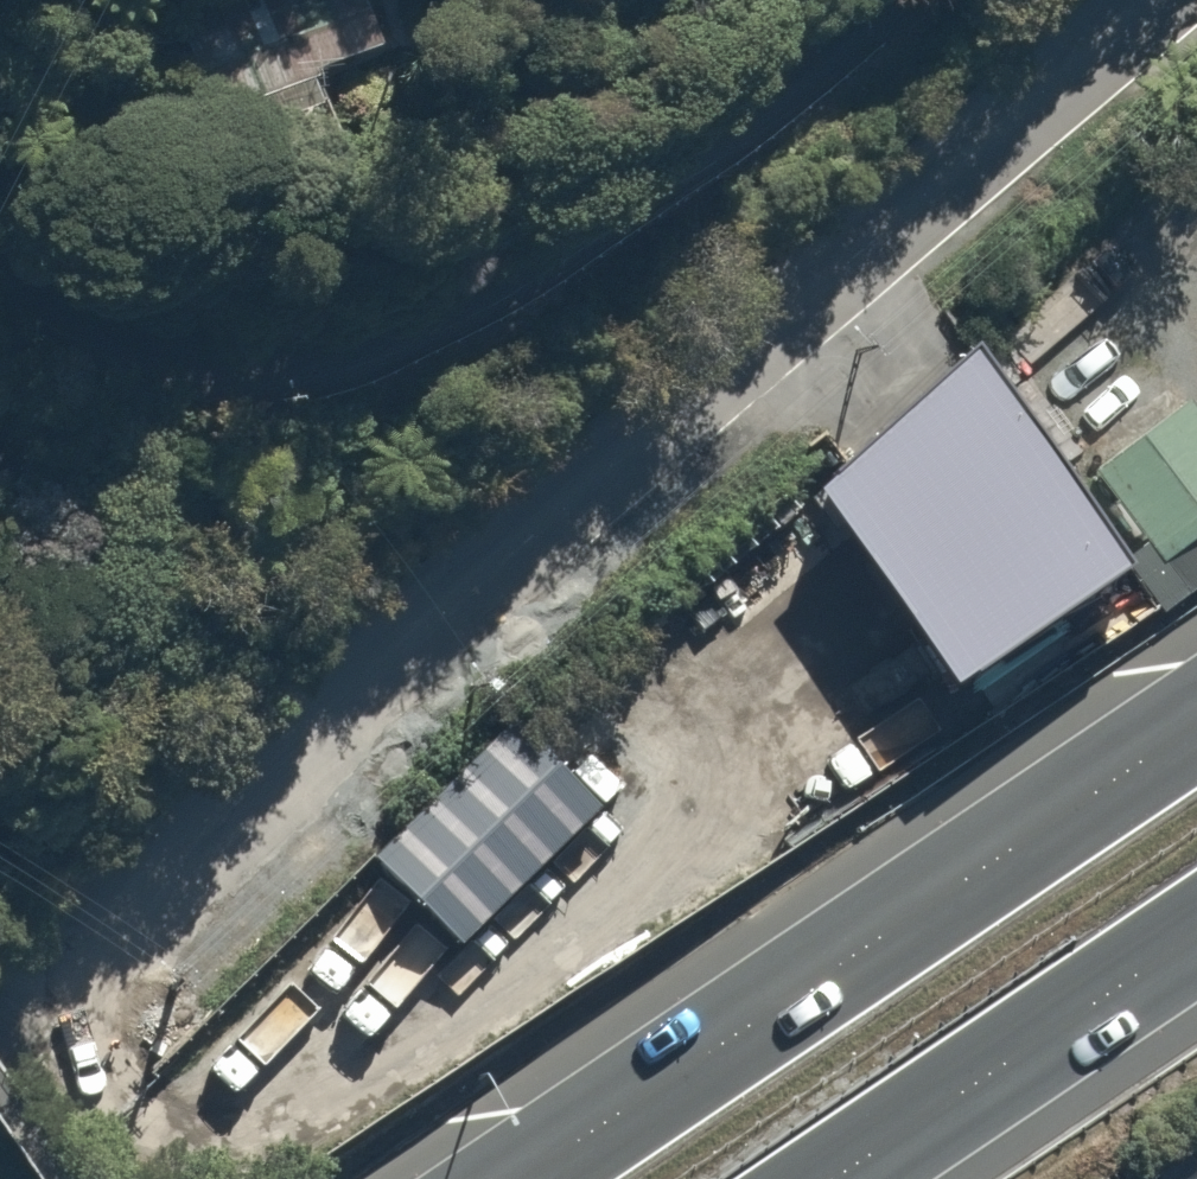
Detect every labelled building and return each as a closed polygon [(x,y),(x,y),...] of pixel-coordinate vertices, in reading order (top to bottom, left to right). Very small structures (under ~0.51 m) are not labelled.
[(275,134),(459,65),(434,0),(376,0),(244,50),(275,134)] [(996,359),(839,504),(994,708),(1163,579),(996,359)] [(1096,467),(1170,566),(1196,546),(1196,403),(1191,395),(1096,467)] [(453,750),(310,889),(386,968),(530,829),(453,750)]
